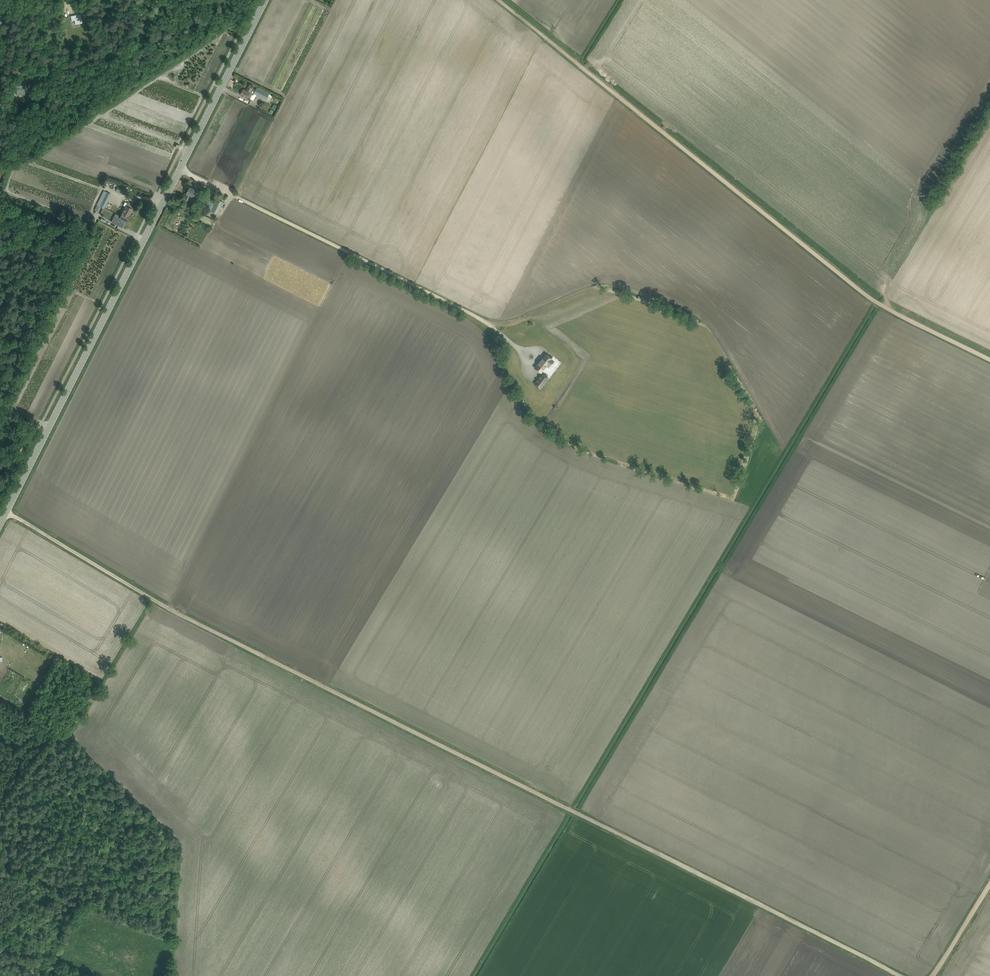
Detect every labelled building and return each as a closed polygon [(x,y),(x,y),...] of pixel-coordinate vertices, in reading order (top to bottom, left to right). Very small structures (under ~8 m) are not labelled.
[(72,21),(75,20),(75,24),(82,22),(81,14),(71,16),(72,21)] [(17,98),(20,98),(23,97),(23,94),(25,94),(24,85),(16,86),(17,98)] [(241,93),(249,97),(251,98),(252,95),(254,95),(254,94),(266,100),(268,97),(271,98),(273,95),(257,87),(256,90),(249,86),(246,91),(243,89),(241,93)] [(118,185),(116,191),(125,195),(127,189),(118,185)] [(185,198),(189,200),(191,196),(194,197),(197,190),(190,187),(187,193),(185,198)] [(111,194),(107,192),(100,206),(104,208),(105,207),(107,208),(108,206),(106,205),(111,194)] [(204,195),(201,199),(201,200),(210,205),(206,211),(211,213),(212,211),(218,214),(223,202),(217,199),(217,201),(204,195)] [(127,203),(125,202),(123,205),(126,206),(123,212),(122,212),(120,216),(118,215),(116,219),(114,217),(111,222),(122,227),(124,223),(125,220),(126,221),(129,216),(133,209),(132,209),(134,205),(128,202),(127,203)] [(200,219),(211,224),(214,219),(202,214),(200,219)] [(552,359),(546,354),(535,368),(541,372),(548,364),(550,365),(554,361),(551,359),(552,359)] [(540,388),(548,378),(543,373),(535,384),(540,388)]
